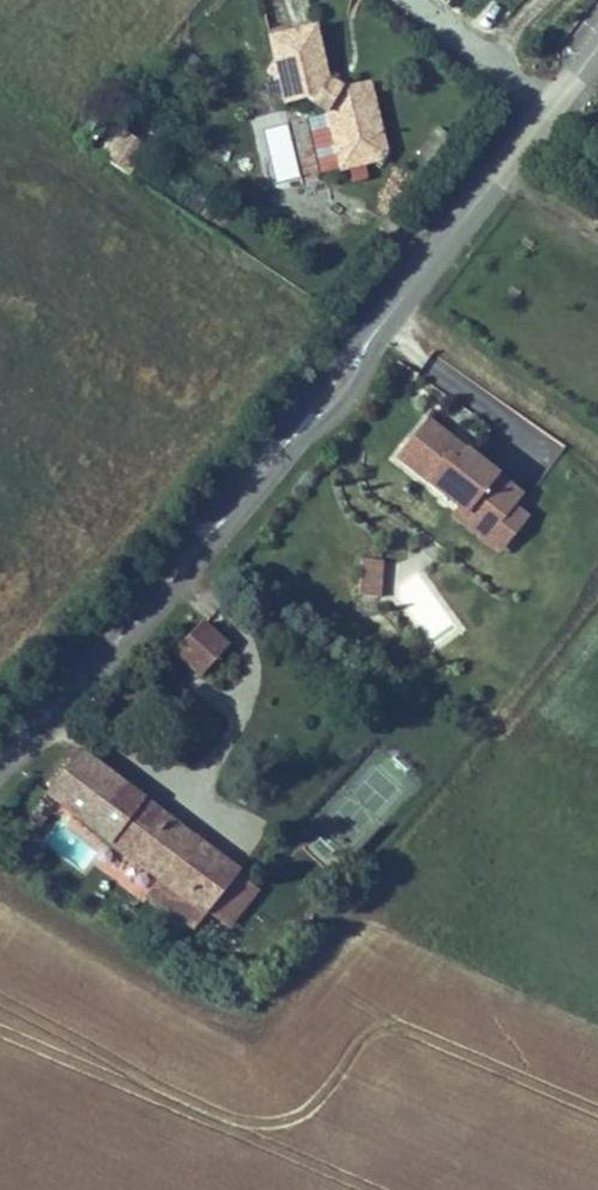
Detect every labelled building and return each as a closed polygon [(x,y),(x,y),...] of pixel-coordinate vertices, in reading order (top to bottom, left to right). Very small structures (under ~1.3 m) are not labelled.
[(344,92),(330,83),(317,31),(268,42),(284,109),(303,105),(326,118),(340,175),(384,164),(388,154),(372,85),(344,92)] [(259,128),(276,191),(301,184),(285,121),(259,128)] [(96,154),(129,177),(148,149),(115,127),(96,154)] [(531,520),(516,508),(525,497),(427,419),(393,461),(458,512),(452,520),(501,559),(531,520)] [(380,597),(381,560),(357,559),(355,596),(380,597)] [(200,621),(172,656),(202,680),(230,644),(200,621)] [(79,752),(44,797),(108,847),(194,913),(229,868),(79,752)] [(194,913),(108,847),(95,863),(195,940),(208,924),(194,913)] [(243,878),(229,868),(194,913),(208,924),(241,881),(243,878)] [(241,881),(208,924),(228,939),(261,897),(241,881)]
